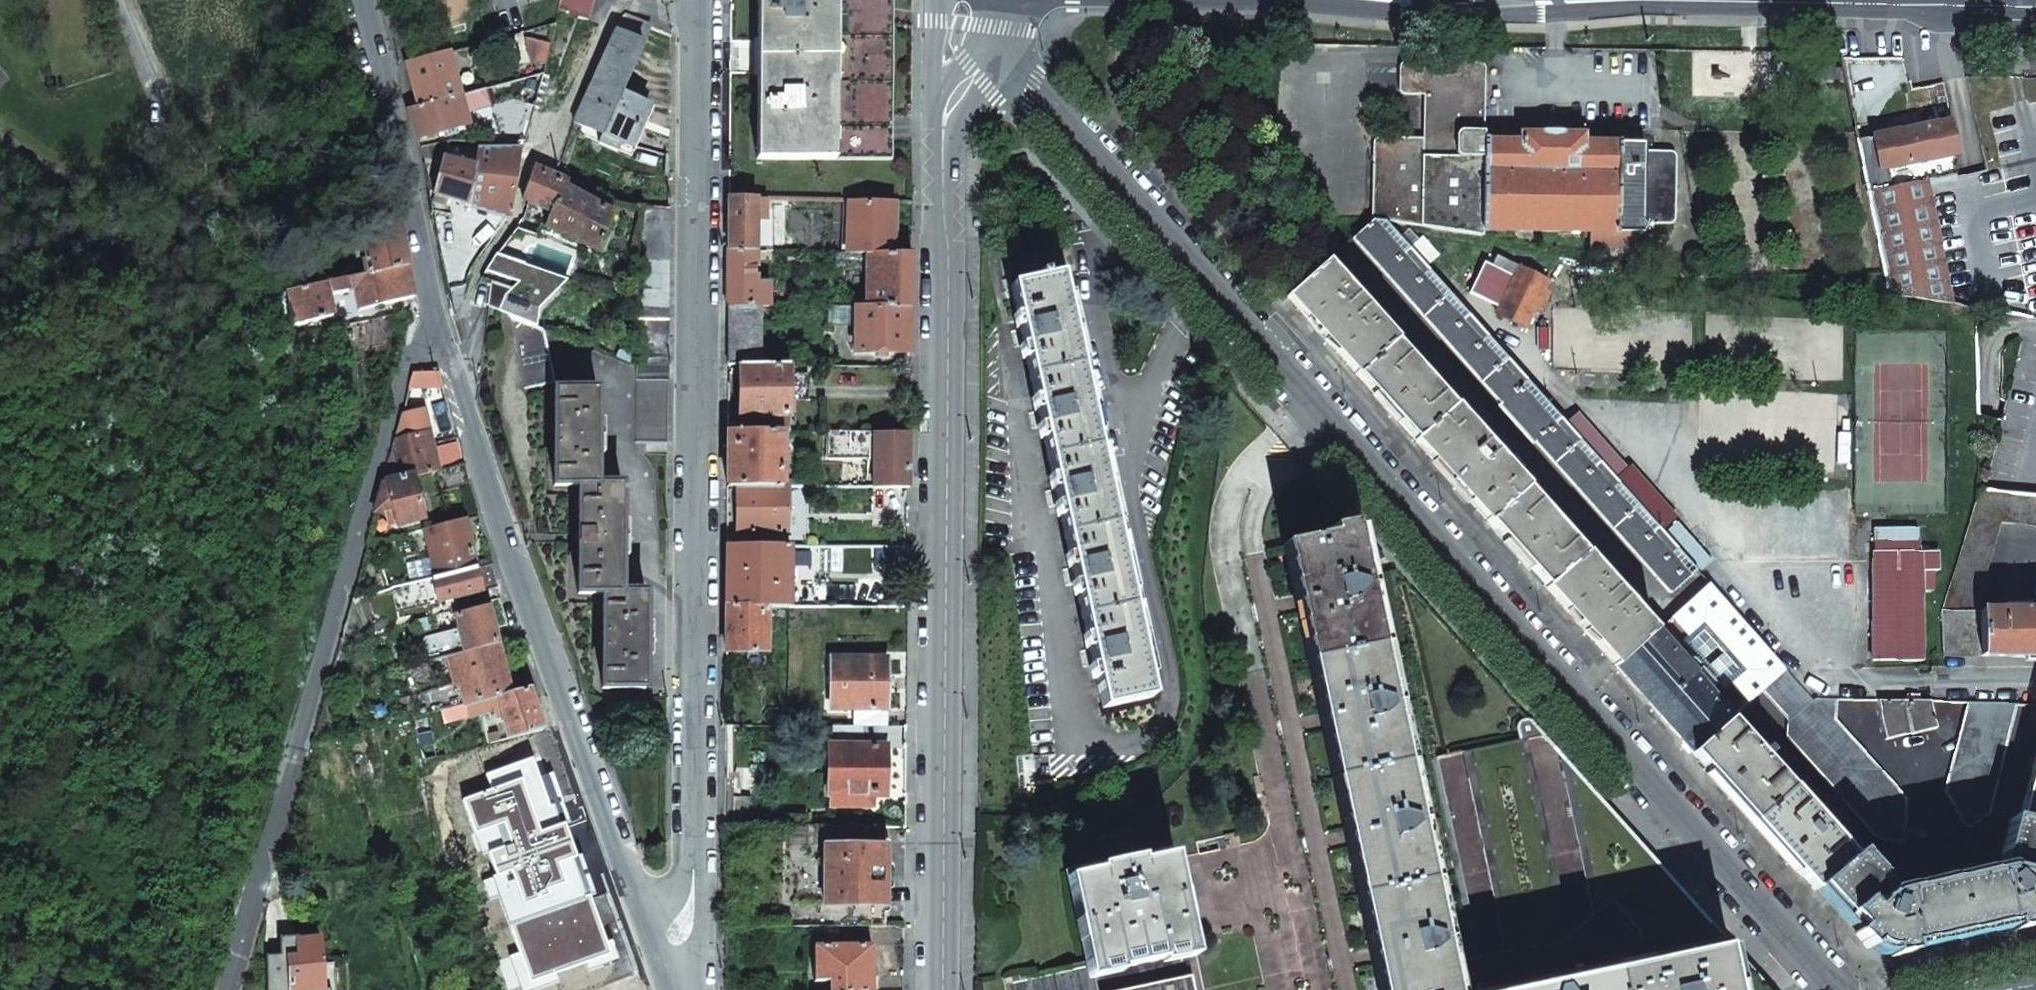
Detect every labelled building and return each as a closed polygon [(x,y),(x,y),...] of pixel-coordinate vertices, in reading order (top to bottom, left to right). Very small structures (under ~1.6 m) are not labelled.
[(559,9),(566,13),(589,20),(593,0),(561,0),(559,9)] [(758,58),(757,159),(827,159),(829,0),(758,0),(758,58)] [(827,159),(835,160),(892,160),(893,0),(829,0),(827,159)] [(626,13),(618,31),(644,43),(652,25),(626,13)] [(618,31),(575,121),(630,145),(639,125),(648,106),(620,93),(644,43),(618,31)] [(417,108),(462,96),(450,53),(406,65),(411,86),(417,106),(417,108)] [(1373,144),(1372,218),(1385,220),(1483,235),(1485,230),(1594,231),(1635,231),(1643,231),(1643,222),(1669,223),(1673,221),(1675,218),(1676,157),(1675,154),(1673,152),(1670,150),(1644,150),(1644,142),(1585,140),(1585,133),(1519,133),(1519,141),(1483,140),(1483,68),(1481,64),(1480,63),(1441,62),(1402,62),(1399,65),(1399,67),(1398,68),(1398,91),(1399,92),(1399,93),(1403,95),(1422,95),(1422,139),(1379,139),(1375,141),(1374,142),(1374,143),(1373,144)] [(1813,68),(1812,83),(1846,84),(1843,68),(1813,68)] [(462,96),(417,108),(417,106),(408,109),(412,124),(416,139),(469,125),(462,96)] [(501,96),(480,140),(521,140),(525,140),(535,105),(501,96)] [(1873,135),(1880,169),(1961,152),(1953,119),(1873,135)] [(1859,138),(1870,193),(1929,180),(1956,175),(1961,152),(1880,169),(1873,135),(1859,138)] [(477,165),(469,205),(478,208),(510,217),(520,149),(479,149),(477,165)] [(444,157),(434,194),(469,205),(477,165),(444,157)] [(534,167),(522,197),(536,204),(550,210),(566,185),(568,181),(534,167)] [(1887,270),(1892,293),(1954,301),(1929,180),(1870,193),(1887,270)] [(550,210),(544,224),(571,238),(598,252),(613,213),(566,185),(550,210)] [(729,223),(729,249),(756,249),(757,198),(729,198),(729,223)] [(848,201),(847,252),(867,252),(893,254),(893,228),(894,202),(848,201)] [(637,365),(635,443),(666,443),(670,208),(644,206),(637,365)] [(478,208),(468,234),(472,236),(476,238),(489,244),(510,217),(478,208)] [(1374,220),(1358,235),(1428,313),(1450,294),(1385,220),(1374,220)] [(329,249),(335,282),(369,275),(407,266),(402,245),(398,223),(362,237),(363,244),(359,246),(364,269),(350,273),(344,243),(329,249)] [(1594,231),(1595,251),(1635,252),(1635,231),(1594,231)] [(476,238),(464,257),(475,264),(489,244),(476,238)] [(998,262),(1006,299),(1013,296),(1011,286),(1040,280),(1039,274),(1045,273),(1046,279),(1061,275),(1079,272),(1074,245),(998,262)] [(729,277),(729,305),(763,305),(770,305),(770,281),(755,281),(756,249),(729,249),(729,277)] [(505,298),(499,313),(509,317),(537,328),(539,305),(571,280),(500,252),(485,272),(519,285),(505,298)] [(867,252),(866,306),(911,307),(912,280),(912,254),(893,254),(867,252)] [(280,266),(285,293),(303,290),(297,260),(280,266)] [(1484,261),(1470,292),(1499,306),(1514,275),(1484,261)] [(1396,342),(1327,263),(1287,298),(1357,376),(1396,342)] [(285,293),(292,326),(333,317),(349,314),(346,298),(330,302),(328,296),(355,290),(359,311),(414,298),(407,266),(369,275),(335,282),(303,290),(285,293)] [(1499,306),(1496,312),(1525,326),(1548,280),(1519,266),(1514,275),(1499,306)] [(1013,296),(1103,708),(1153,698),(1061,275),(1046,279),(1045,273),(1039,274),(1040,280),(1011,286),(1013,296)] [(1450,294),(1428,313),(1486,377),(1507,358),(1450,294)] [(729,305),(728,365),(739,365),(762,365),(763,305),(729,305)] [(856,306),(855,352),(910,353),(911,307),(866,306),(856,306)] [(509,317),(525,390),(555,383),(544,330),(537,328),(509,317)] [(1396,342),(1357,376),(1415,441),(1455,406),(1396,342)] [(1507,358),(1486,377),(1559,459),(1580,440),(1507,358)] [(739,365),(739,416),(790,416),(790,365),(762,365),(739,365)] [(414,372),(409,390),(443,387),(439,372),(414,372)] [(555,390),(555,485),(579,485),(579,593),(603,593),(602,689),(646,689),(646,592),(622,592),(623,484),(597,484),(598,390),(555,390)] [(1455,406),(1415,441),(1487,523),(1527,487),(1455,406)] [(727,416),(728,430),(782,431),(790,431),(790,416),(739,416),(727,416)] [(396,437),(383,483),(413,475),(437,469),(441,468),(437,453),(434,441),(430,429),(396,437)] [(728,458),(727,485),(738,485),(782,485),(782,431),(728,430),(728,458)] [(827,432),(827,458),(875,458),(875,432),(827,432)] [(875,458),(875,486),(909,486),(909,459),(909,432),(875,432),(875,458)] [(1580,440),(1559,459),(1617,525),(1639,506),(1580,440)] [(437,453),(441,468),(463,463),(459,447),(437,453)] [(437,469),(442,490),(469,483),(463,463),(441,468),(437,469)] [(383,483),(375,512),(394,509),(398,523),(423,517),(418,496),(413,475),(383,483)] [(738,485),(736,533),(786,534),(787,486),(782,485),(738,485)] [(1527,487),(1487,523),(1546,589),(1586,553),(1527,487)] [(1943,610),(1980,610),(1981,580),(2000,521),(2035,525),(2035,495),(2007,492),(1980,489),(1973,513),(1943,610)] [(1639,506),(1617,525),(1675,590),(1698,571),(1639,506)] [(425,531),(436,579),(477,569),(471,545),(466,522),(425,531)] [(1446,963),(1405,764),(1354,531),(1289,545),(1385,989),(1452,989),(1446,963)] [(786,534),(736,533),(737,545),(786,545),(786,534)] [(727,544),(726,605),(768,605),(788,605),(788,545),(786,545),(737,545),(727,544)] [(1873,552),(1873,660),(1920,659),(1921,551),(1873,552)] [(1586,553),(1546,589),(1617,668),(1656,633),(1586,553)] [(477,569),(482,591),(498,588),(491,565),(477,569)] [(424,582),(431,611),(458,605),(456,599),(469,595),(482,591),(477,569),(436,579),(424,582)] [(1784,670),(1710,586),(1673,619),(1687,636),(1703,621),(1746,670),(1730,684),(1747,704),(1762,689),(1784,670)] [(726,605),(725,652),(747,652),(768,652),(768,605),(726,605)] [(455,637),(459,654),(497,644),(493,626),(488,608),(457,617),(461,635),(455,637)] [(1943,610),(1943,655),(1980,656),(1980,610),(1943,610)] [(1980,656),(2035,656),(2035,611),(1980,610),(1980,656)] [(1687,636),(1680,642),(1686,649),(1704,670),(1697,676),(1709,690),(1716,683),(1723,691),(1730,684),(1746,670),(1703,621),(1687,636)] [(1617,668),(1692,753),(1730,719),(1733,716),(1709,690),(1697,676),(1704,670),(1686,649),(1678,656),(1657,632),(1656,633),(1617,668)] [(461,684),(465,703),(486,698),(500,694),(509,693),(507,688),(502,666),(497,644),(459,654),(453,656),(461,684)] [(832,657),(832,707),(854,707),(888,707),(888,682),(888,657),(832,657)] [(1784,670),(1762,689),(1790,720),(1789,737),(1876,837),(1902,839),(1904,798),(1836,720),(1835,698),(1814,698),(1812,700),(1784,670)] [(507,688),(509,693),(529,688),(527,683),(507,688)] [(429,692),(433,711),(443,709),(465,703),(461,684),(429,692)] [(504,715),(509,738),(543,731),(536,709),(529,688),(509,693),(500,694),(504,715)] [(488,711),(490,719),(504,715),(500,694),(486,698),(488,711)] [(443,709),(446,722),(488,711),(486,698),(465,703),(443,709)] [(1930,700),(1877,699),(1886,738),(1936,727),(1930,700)] [(1968,701),(1945,791),(1966,825),(1988,812),(2016,703),(1968,701)] [(854,707),(854,726),(887,726),(888,707),(854,707)] [(1730,719),(1692,753),(1723,787),(1754,821),(1791,787),(1730,719)] [(830,726),(830,745),(887,746),(887,726),(854,726),(830,726)] [(418,733),(422,758),(437,755),(433,730),(418,733)] [(1463,752),(1506,951),(1569,934),(1528,737),(1463,752)] [(830,745),(829,804),(873,805),(873,792),(887,792),(887,746),(830,745)] [(2018,820),(2035,825),(2035,748),(2018,820)] [(1405,764),(1446,963),(1479,956),(1436,757),(1405,764)] [(1560,761),(1592,914),(1654,860),(1563,758),(1560,761)] [(486,775),(492,790),(464,800),(475,834),(481,831),(497,875),(483,880),(491,900),(500,897),(520,954),(510,957),(522,989),(540,989),(559,983),(556,974),(585,964),(588,973),(619,962),(612,941),(606,943),(571,840),(565,823),(569,822),(553,774),(539,778),(532,759),(486,775)] [(1854,856),(1791,787),(1754,821),(1784,856),(1814,890),(1854,856)] [(1889,893),(1879,881),(1883,878),(1859,851),(1854,856),(1814,890),(1872,944),(1879,947),(1888,949),(2022,921),(2029,919),(2035,913),(2035,912),(2035,825),(2018,820),(2010,818),(2000,854),(2006,856),(2002,869),(1889,893)] [(786,826),(785,926),(885,927),(884,907),(824,907),(824,847),(885,847),(886,827),(786,826)] [(824,847),(824,907),(884,907),(885,847),(824,847)] [(1452,989),(1524,989),(1662,960),(1636,929),(1680,890),(1654,860),(1592,914),(1569,934),(1506,951),(1479,956),(1446,963),(1452,989)] [(1167,861),(1076,880),(1094,966),(1186,947),(1167,861)] [(1636,929),(1662,960),(1722,948),(1731,947),(1680,890),(1636,929)] [(320,941),(309,942),(298,943),(300,958),(282,959),(285,989),(325,989),(320,941)] [(280,944),(282,959),(300,958),(298,943),(280,944)] [(831,989),(872,989),(872,968),(872,944),(815,943),(815,979),(831,979),(831,989)] [(1007,989),(1195,989),(1186,947),(1094,966),(1005,983),(1007,989)] [(1731,989),(1770,989),(1731,947),(1722,948),(1731,989)] [(1722,948),(1662,960),(1524,989),(1731,989),(1722,948)] [(268,989),(285,989),(282,959),(265,961),(268,989)]
